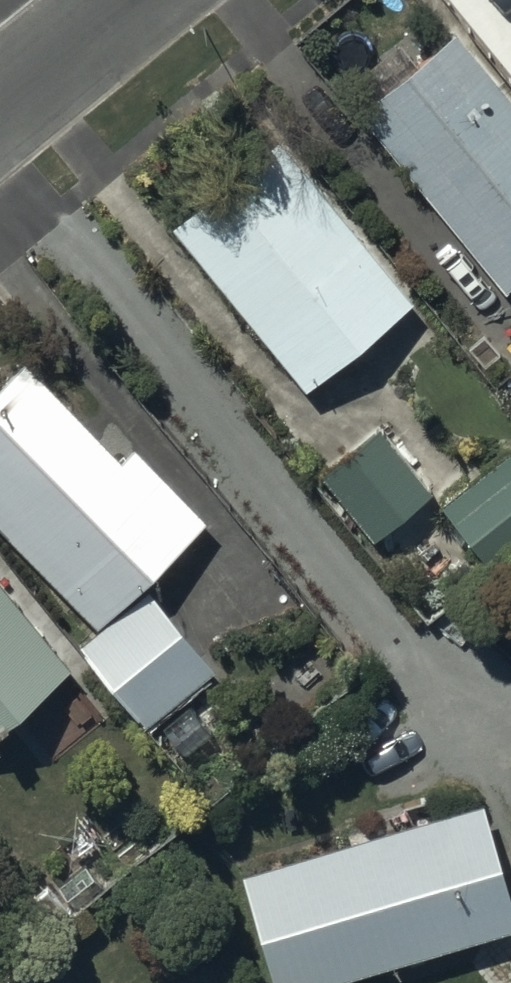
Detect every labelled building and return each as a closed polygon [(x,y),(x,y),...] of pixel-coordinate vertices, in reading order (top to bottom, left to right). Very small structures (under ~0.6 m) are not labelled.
[(353,111),(500,289),(510,280),(510,106),(450,32),(353,111)] [(275,139),(169,226),(301,387),(407,300),(275,139)] [(94,627),(203,521),(128,444),(115,457),(20,358),(0,377),(0,531),(94,627)] [(379,424),(318,473),(370,540),(431,493),(379,424)] [(439,502),(483,559),(510,538),(510,460),(504,452),(439,502)] [(0,587),(0,721),(66,667),(0,587)] [(211,669),(146,587),(78,645),(146,730),(208,680),(204,675),(211,669)] [(237,872),(271,982),(314,982),(510,924),(510,912),(478,803),(237,872)]
